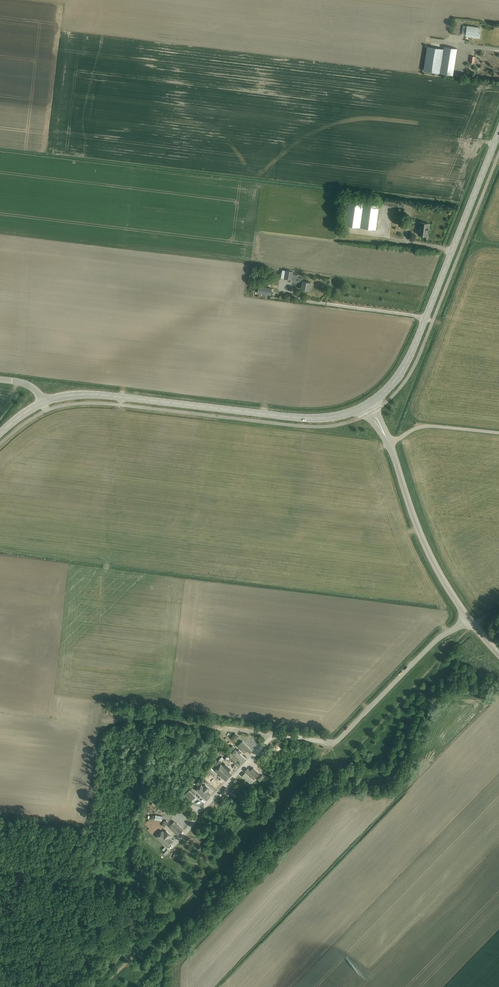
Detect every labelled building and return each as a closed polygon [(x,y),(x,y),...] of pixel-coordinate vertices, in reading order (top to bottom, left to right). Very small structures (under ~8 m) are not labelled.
[(479,37),(481,27),(463,25),(462,35),(479,37)] [(423,70),(440,72),(439,73),(452,75),(457,48),(444,46),(443,50),(426,47),(423,70)] [(379,204),(348,200),(345,225),(375,229),(379,204)] [(430,223),(420,222),(418,234),(427,235),(428,227),(430,227),(430,223)] [(291,281),(292,275),(292,272),(285,271),(284,279),(291,281)] [(292,275),(291,281),(290,282),(296,283),(296,282),(301,283),(300,289),(309,291),(310,282),(302,281),(303,279),(297,278),(298,276),(292,275)] [(259,286),(258,292),(270,294),(271,288),(259,286)] [(253,748),(243,738),(237,745),(244,752),(245,751),(248,753),(253,748)] [(261,748),(254,756),(257,758),(264,750),(261,748)] [(241,763),(245,759),(239,753),(240,752),(237,750),(236,751),(235,750),(232,754),(241,763)] [(220,764),(214,771),(225,781),(231,774),(229,772),(231,771),(224,764),(222,766),(220,764)] [(216,773),(210,768),(207,771),(213,776),(216,773)] [(248,769),(245,772),(254,780),(259,774),(253,768),(250,771),(248,769)] [(245,773),(243,776),(251,784),(254,781),(245,773)] [(204,800),(210,794),(207,791),(209,789),(204,784),(201,786),(200,785),(194,790),(204,800)] [(189,790),(184,795),(189,799),(194,795),(189,790)] [(174,821),(170,824),(179,833),(182,829),(174,821)] [(163,832),(161,830),(155,837),(167,848),(173,842),(170,839),(172,837),(165,830),(163,832)]
